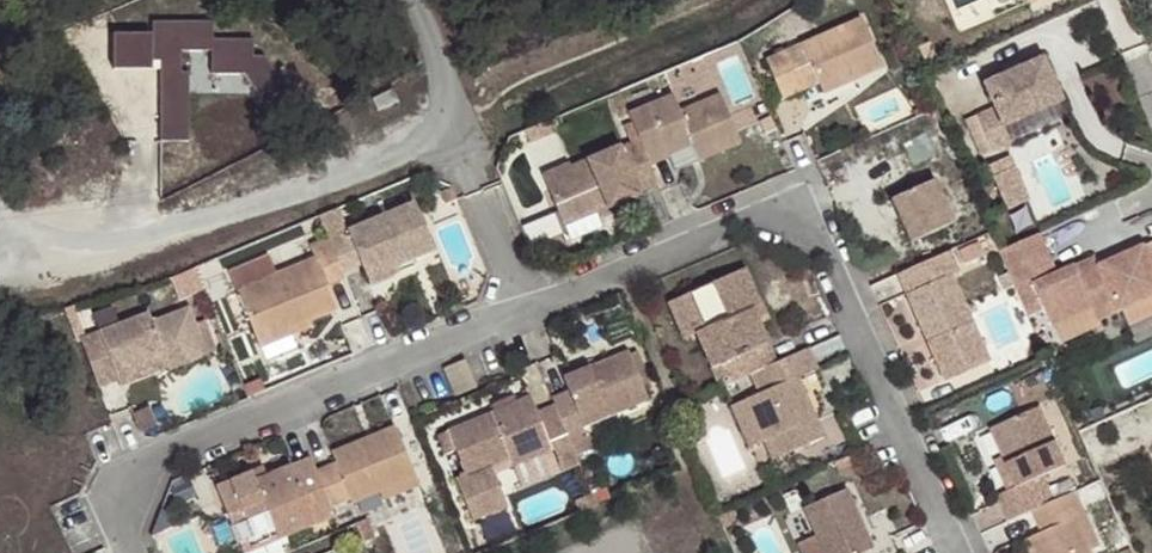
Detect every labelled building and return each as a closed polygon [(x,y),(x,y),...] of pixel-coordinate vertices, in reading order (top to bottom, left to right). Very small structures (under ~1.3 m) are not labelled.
[(159,32),(119,35),(123,79),(173,75),(178,147),(216,144),(210,69),(201,70),(200,56),(225,54),(227,73),(263,71),(282,97),(301,84),(278,51),(266,51),(265,37),(228,40),(227,17),(158,22),(159,32)] [(822,95),(854,82),(881,69),(861,22),(802,47),(817,84),(819,88),(822,95)] [(817,84),(802,47),(785,54),(801,92),(817,84)] [(801,92),(785,54),(765,62),(782,101),(801,92)] [(995,115),(977,123),(993,157),(1012,149),(1004,132),(1062,106),(1042,63),(983,90),(995,115)] [(856,86),(854,82),(822,95),(826,106),(846,97),(843,91),(856,86)] [(373,99),(379,110),(399,100),(393,89),(373,99)] [(674,91),(628,111),(639,135),(651,163),(669,154),(669,151),(693,141),(699,157),(742,139),(721,91),(682,108),(674,91)] [(651,163),(639,135),(621,144),(619,141),(573,162),(571,159),(543,170),(564,221),(595,207),(594,205),(604,200),(607,207),(642,193),(641,189),(658,181),(651,163)] [(987,172),(992,185),(1014,175),(1009,163),(987,172)] [(905,238),(950,218),(931,175),(885,194),(905,238)] [(1006,216),(1028,206),(1014,175),(992,185),(1006,216)] [(595,207),(564,221),(570,238),(602,224),(599,216),(609,211),(607,207),(604,200),(594,205),(595,207)] [(363,265),(366,272),(395,260),(398,265),(436,248),(417,201),(350,229),(349,229),(363,265)] [(341,208),(321,216),(330,237),(330,238),(344,273),(363,265),(349,229),(350,229),(341,208)] [(230,271),(260,345),(292,333),(290,329),(310,320),(338,309),(330,286),(346,279),(344,273),(330,238),(311,245),(316,258),(278,273),(270,254),(230,271)] [(1039,240),(999,259),(1028,324),(1045,317),(1053,333),(1094,314),(1092,309),(1111,300),(1120,318),(1151,303),(1151,248),(1099,272),(1102,278),(1082,287),(1075,272),(1058,280),(1039,240)] [(956,269),(946,247),(893,270),(921,331),(930,326),(933,335),(927,346),(934,361),(979,341),(949,273),(956,269)] [(400,270),(398,265),(395,260),(366,272),(371,283),(400,270)] [(1095,263),(1075,272),(1082,287),(1102,278),(1099,272),(1095,263)] [(747,372),(773,360),(754,319),(749,308),(757,303),(740,268),(685,292),(701,329),(694,333),(717,386),(747,372)] [(682,339),(694,333),(701,329),(685,292),(665,301),(682,339)] [(1094,314),(1100,327),(1120,318),(1111,300),(1092,309),(1094,314)] [(749,308),(754,319),(762,314),(757,303),(749,308)] [(172,369),(209,354),(200,334),(209,332),(211,331),(206,317),(197,321),(192,307),(155,321),(151,311),(84,339),(102,386),(121,378),(119,371),(139,363),(166,352),(169,361),(172,369)] [(290,329),(292,333),(311,325),(310,320),(290,329)] [(930,326),(921,331),(927,346),(933,335),(930,326)] [(200,334),(209,354),(217,351),(209,332),(200,334)] [(986,356),(979,341),(934,361),(940,375),(986,356)] [(564,387),(548,393),(552,402),(567,438),(583,431),(579,421),(617,406),(644,395),(624,346),(559,373),(564,387)] [(814,368),(805,346),(773,360),(747,372),(755,391),(743,397),(761,440),(768,436),(778,456),(822,436),(812,415),(806,418),(796,396),(803,393),(795,377),(814,368)] [(143,371),(169,361),(166,352),(139,363),(143,371)] [(526,392),(514,397),(522,414),(533,409),(526,392)] [(812,415),(803,393),(796,396),(806,418),(812,415)] [(556,470),(576,461),(571,448),(567,438),(552,402),(533,409),(522,414),(514,397),(443,427),(461,471),(504,455),(508,464),(546,448),(556,470)] [(761,440),(743,397),(729,403),(747,447),(761,440)] [(993,493),(1005,518),(1030,507),(1050,498),(1040,474),(1062,463),(1035,405),(990,426),(999,453),(1014,484),(1004,488),(993,493)] [(567,438),(571,448),(625,426),(617,406),(579,421),(583,431),(567,438)] [(331,460),(310,468),(326,503),(346,494),(349,500),(375,490),(412,473),(391,422),(327,449),(331,460)] [(768,436),(761,440),(770,460),(778,456),(768,436)] [(990,457),(1004,488),(1014,484),(999,453),(990,457)] [(274,540),(331,514),(326,503),(310,468),(306,458),(264,478),(251,483),(246,474),(212,489),(235,545),(270,529),(274,540)] [(251,483),(264,478),(259,469),(246,474),(251,483)] [(414,479),(412,473),(375,490),(378,496),(414,479)] [(870,545),(843,486),(798,506),(820,552),(851,552),(870,545)] [(1072,488),(1050,498),(1030,507),(1039,528),(1026,534),(1034,552),(1091,552),(1088,548),(1074,516),(1083,513),(1072,488)] [(1097,543),(1083,513),(1074,516),(1088,548),(1097,543)] [(274,540),(270,529),(235,545),(238,552),(243,552),(274,540)] [(1026,534),(1019,536),(1026,552),(1034,552),(1026,534)]
